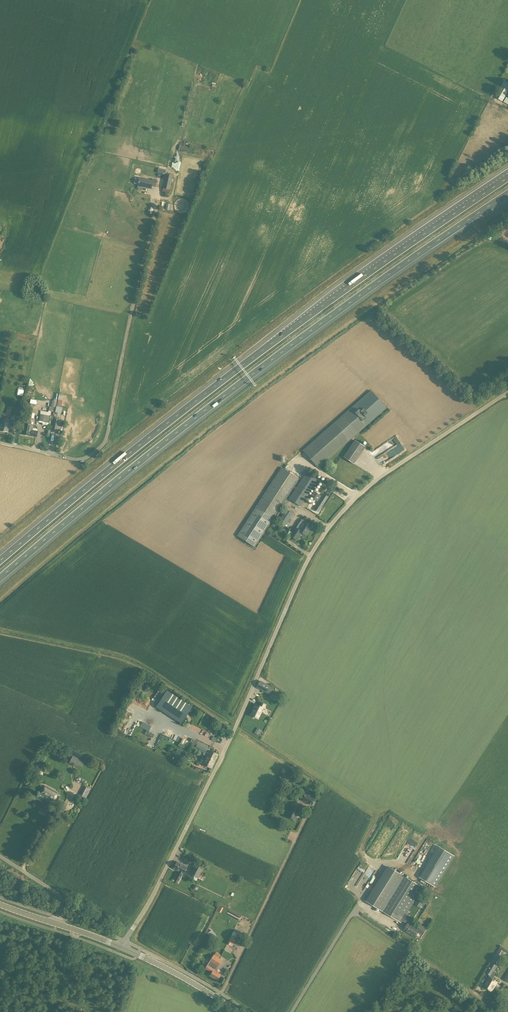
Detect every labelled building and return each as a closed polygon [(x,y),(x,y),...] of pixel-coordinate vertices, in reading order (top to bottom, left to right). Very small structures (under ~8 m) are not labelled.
[(504,81),(495,97),(503,101),(507,92),(507,83),(504,81)] [(170,190),(173,175),(166,174),(162,188),(170,190)] [(138,186),(138,188),(138,189),(139,190),(141,190),(142,190),(142,189),(143,187),(151,189),(151,186),(156,187),(157,180),(152,179),(152,181),(140,178),(138,186)] [(25,418),(31,419),(34,404),(27,403),(25,418)] [(305,447),(302,450),(318,467),(366,425),(351,407),(305,447)] [(49,420),(53,421),(54,416),(50,415),(51,413),(41,411),(39,421),(43,421),(42,424),(49,426),(50,422),(49,422),(49,420)] [(10,420),(10,419),(1,418),(0,426),(0,431),(8,432),(9,425),(12,425),(13,423),(14,421),(10,420)] [(33,426),(23,424),(23,428),(22,434),(31,436),(37,437),(38,431),(32,430),(33,430),(33,426)] [(391,448),(400,443),(397,437),(386,443),(387,445),(389,444),(391,448)] [(355,440),(343,457),(354,464),(365,447),(355,440)] [(282,468),(281,467),(237,537),(254,548),(265,530),(272,520),(298,479),(282,468)] [(300,507),(318,480),(306,473),(289,499),(300,507)] [(314,490),(311,495),(314,497),(313,498),(317,501),(321,495),(317,492),(314,490)] [(318,503),(322,506),(328,497),(324,494),(318,503)] [(284,527),(293,513),(286,509),(277,523),(284,527)] [(301,533),(305,535),(311,526),(305,521),(299,530),(295,528),(292,533),(289,531),(287,534),(290,536),(296,540),(301,533)] [(263,691),(266,692),(270,694),(273,688),(269,686),(259,681),(256,687),(263,691)] [(165,692),(156,707),(175,720),(181,724),(186,716),(188,713),(192,707),(182,700),(167,690),(165,692)] [(258,706),(255,704),(252,709),(253,709),(250,715),(258,719),(261,712),(262,713),(266,705),(260,702),(258,706)] [(128,720),(132,711),(127,709),(123,718),(128,720)] [(154,734),(151,733),(153,729),(155,725),(149,723),(145,734),(152,737),(154,734)] [(217,754),(209,751),(206,749),(207,746),(194,739),(191,746),(204,753),(203,754),(207,756),(203,764),(211,768),(217,754)] [(73,755),(69,762),(80,768),(84,761),(73,755)] [(38,773),(42,765),(39,764),(35,762),(31,770),(38,773)] [(277,780),(286,785),(289,780),(280,775),(277,780)] [(294,781),(301,785),(304,780),(298,776),(294,781)] [(85,784),(80,795),(86,798),(91,788),(86,785),(85,784)] [(52,801),(54,798),(55,798),(56,798),(57,798),(57,797),(57,796),(56,795),(57,792),(46,786),(41,794),(47,797),(47,798),(52,801)] [(301,801),(312,805),(315,798),(312,797),(313,795),(306,792),(301,801)] [(294,820),(296,815),(299,817),(301,813),(298,811),(299,810),(291,806),(286,816),(294,820)] [(425,885),(433,890),(454,856),(439,847),(420,877),(427,882),(425,885)] [(173,868),(178,871),(174,879),(179,881),(182,875),(183,874),(187,867),(177,862),(173,868)] [(195,864),(189,874),(193,876),(198,878),(203,881),(205,877),(200,875),(203,868),(195,864)] [(420,924),(417,928),(409,923),(412,917),(407,914),(423,888),(392,869),(370,904),(401,923),(402,921),(407,924),(404,930),(409,933),(415,937),(418,931),(423,934),(426,929),(420,924)] [(415,904),(420,907),(420,908),(425,900),(424,900),(420,897),(415,904)] [(228,944),(232,946),(236,939),(231,936),(227,944),(228,944)] [(205,968),(212,973),(210,976),(217,980),(220,974),(215,971),(222,960),(222,959),(221,957),(220,958),(219,958),(221,955),(216,952),(214,955),(214,954),(205,968)] [(496,982),(492,979),(493,977),(494,977),(497,973),(495,971),(498,966),(492,963),(486,973),(490,976),(489,978),(484,986),(491,990),(496,982)]
